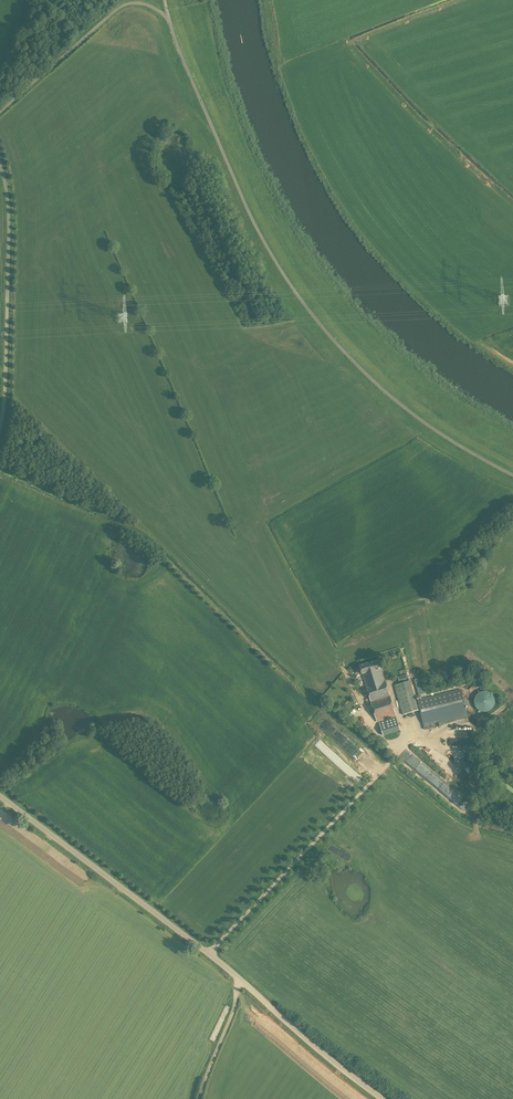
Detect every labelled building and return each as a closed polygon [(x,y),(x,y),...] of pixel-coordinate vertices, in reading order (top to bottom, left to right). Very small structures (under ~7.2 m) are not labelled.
[(447,559),(437,563),(438,568),(448,564),(447,559)] [(377,722),(396,716),(381,668),(379,660),(360,666),(362,674),(363,674),(377,722)] [(398,677),(400,683),(408,680),(406,674),(398,677)] [(415,679),(420,695),(426,693),(422,677),(415,679)] [(394,685),(403,715),(418,710),(410,681),(394,685)] [(417,700),(424,727),(468,717),(461,689),(417,700)] [(477,695),(475,697),(475,700),(475,703),(476,706),(477,708),(480,710),(482,711),(485,712),(488,711),(491,710),(493,708),(495,705),(495,702),(495,699),(494,697),(493,694),(490,692),(488,691),(485,691),(482,691),(479,693),(477,695)] [(379,722),(383,736),(400,730),(396,717),(379,722)] [(328,719),(323,725),(355,754),(359,749),(328,719)] [(475,737),(475,731),(454,730),(454,737),(452,737),(452,744),(461,744),(461,737),(475,737)] [(426,771),(428,769),(414,754),(407,761),(419,773),(424,768),(426,771)]
